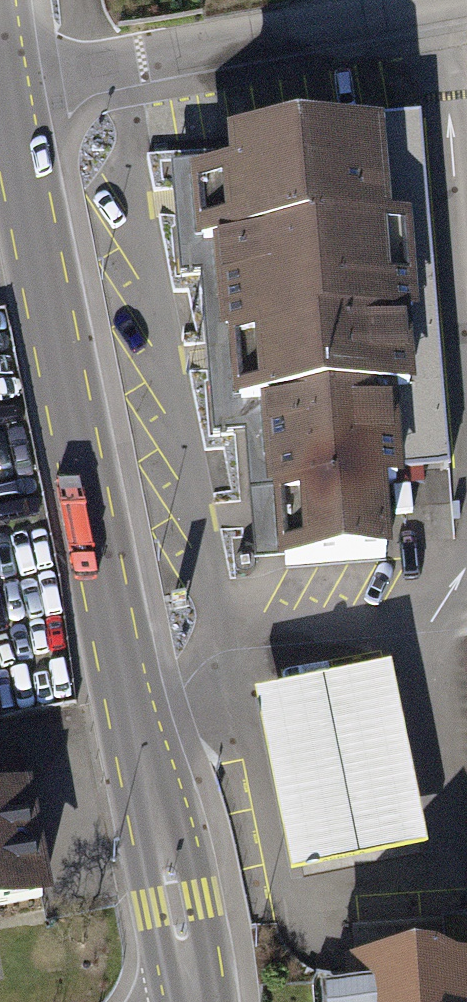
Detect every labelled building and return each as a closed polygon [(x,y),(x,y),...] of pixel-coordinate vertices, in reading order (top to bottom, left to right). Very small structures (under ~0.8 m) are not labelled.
[(214,437),(245,434),(399,422),(403,473),(416,472),(410,412),(428,411),(422,338),(440,336),(424,151),(385,154),(383,126),(228,139),(231,169),(174,174),(183,283),(201,282),(214,437)] [(405,493),(403,473),(399,422),(245,434),(255,566),(278,564),(279,577),(394,569),(389,494),(405,493)] [(396,677),(254,705),(291,885),(432,856),(396,677)] [(55,915),(29,797),(18,799),(8,754),(0,756),(0,927),(55,915)] [(344,971),(347,1001),(466,1001),(466,960),(344,971)]
